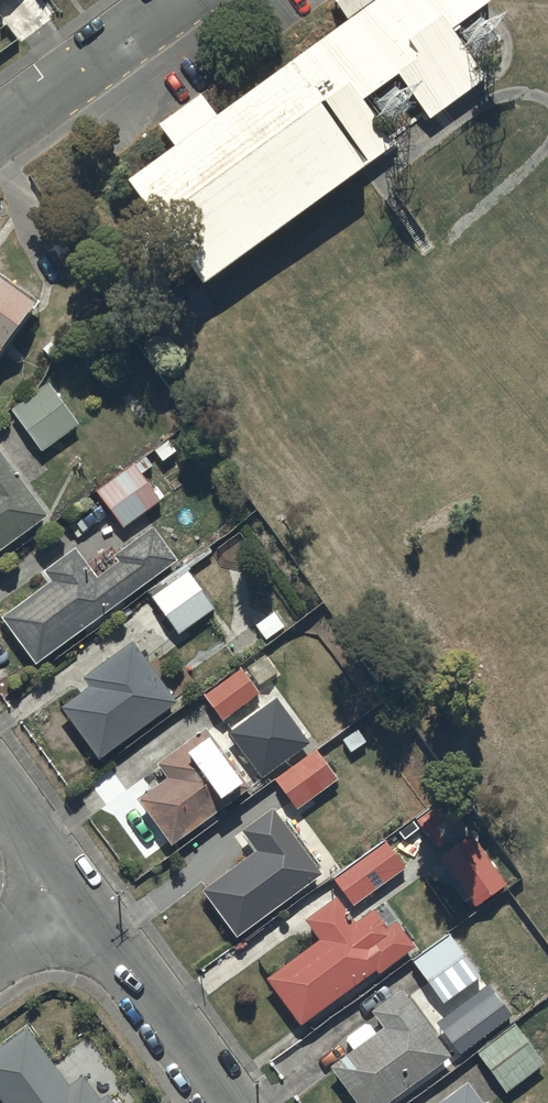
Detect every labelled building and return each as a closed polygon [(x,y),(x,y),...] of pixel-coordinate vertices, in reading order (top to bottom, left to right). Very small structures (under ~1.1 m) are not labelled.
[(349,17),(217,111),(202,91),(159,121),(174,142),(128,175),(202,278),(394,140),(363,96),(399,71),(430,114),(487,74),(452,25),(486,0),(337,0),(349,17)] [(35,298),(0,272),(0,347),(35,298)] [(12,407),(42,449),(79,422),(48,381),(12,407)] [(48,512),(0,447),(0,548),(48,512)] [(147,454),(98,489),(125,526),(162,499),(142,472),(154,464),(147,454)] [(36,661),(177,558),(153,525),(115,552),(120,559),(97,575),(76,545),(45,568),(53,579),(3,615),(36,661)] [(179,632),(215,606),(188,569),(153,596),(179,632)] [(99,757),(177,699),(132,638),(82,675),(89,683),(60,704),(99,757)] [(223,718),(260,690),(241,664),(204,692),(223,718)] [(167,774),(137,796),(172,843),(250,785),(205,725),(157,761),(167,774)] [(297,808),(337,778),(338,777),(315,747),(275,777),(297,808)] [(436,851),(457,879),(452,883),(464,900),(469,896),(476,905),(507,882),(446,801),(419,822),(439,849),(436,851)] [(237,935),(323,870),(273,804),(243,828),(245,831),(233,840),(245,856),(202,889),(237,935)] [(386,839),(333,876),(354,905),(406,867),(386,839)] [(320,936),(268,975),(302,1022),(376,968),(378,971),(414,944),(394,918),(387,923),(375,906),(357,920),(338,893),(306,917),(320,936)] [(449,932),(412,959),(443,1001),(480,975),(449,932)] [(329,1064),(358,1102),(384,1102),(451,1054),(401,986),(370,1009),(382,1025),(376,1030),(369,1021),(363,1021),(346,1034),(346,1039),(352,1047),(329,1064)] [(514,1023),(477,1051),(506,1090),(544,1062),(514,1023)] [(0,1044),(0,1095),(6,1102),(125,1102),(117,1092),(111,1097),(108,1093),(101,1098),(83,1074),(69,1084),(26,1025),(0,1044)] [(466,1080),(436,1102),(437,1102),(483,1102),(466,1080)]
